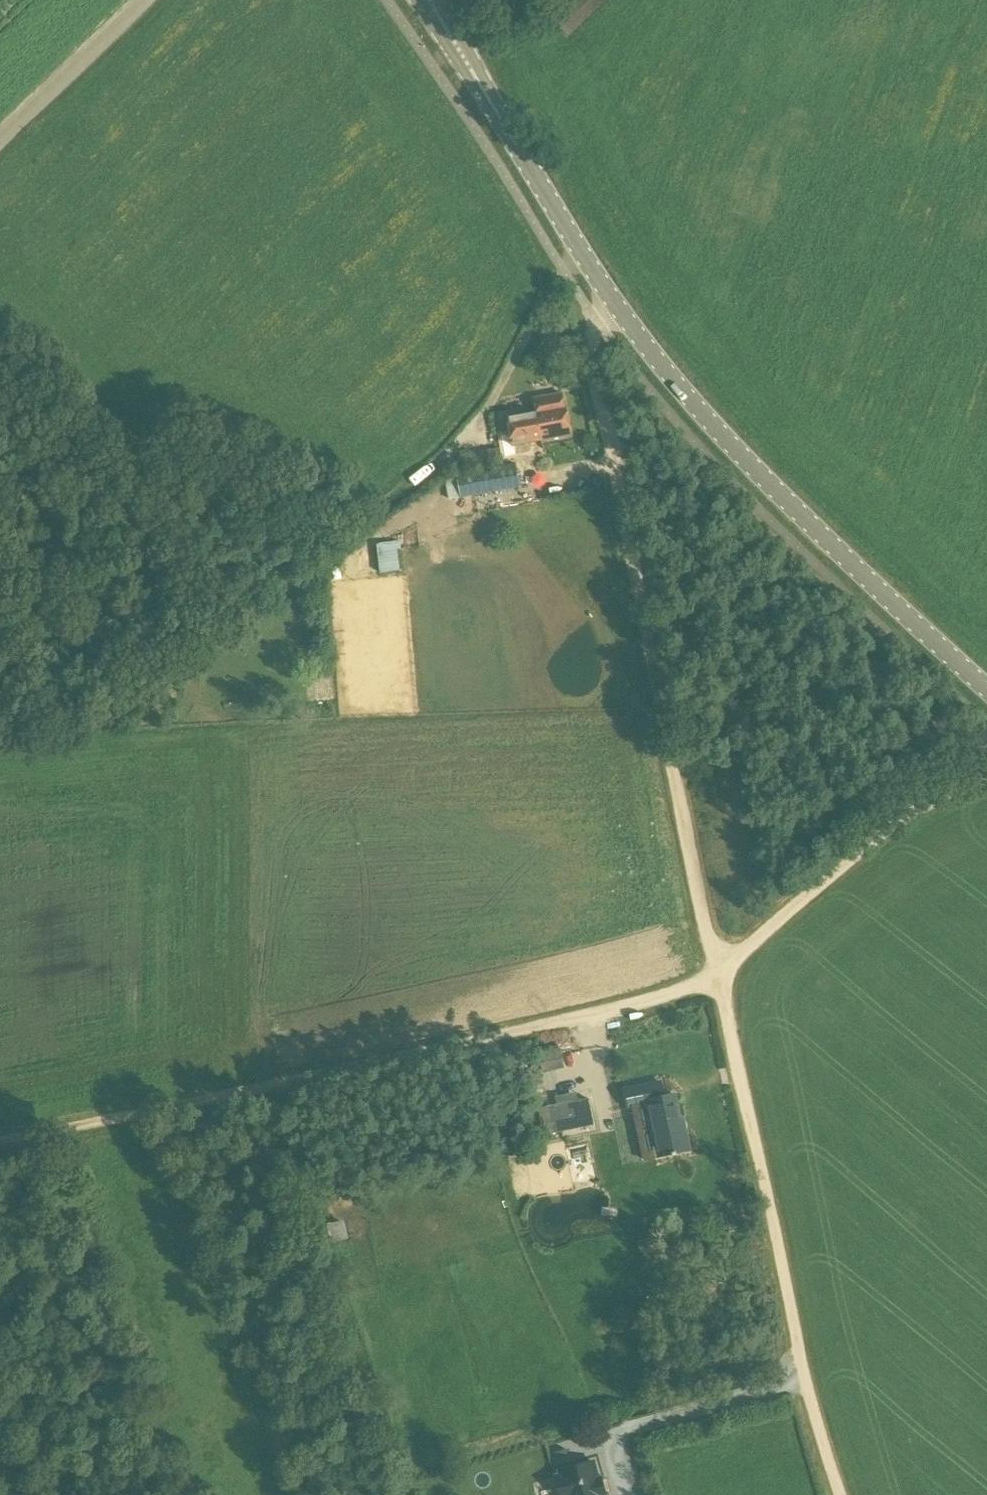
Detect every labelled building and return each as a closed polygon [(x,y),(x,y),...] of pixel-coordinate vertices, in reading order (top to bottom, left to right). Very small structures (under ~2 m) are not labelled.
[(509,431),(500,433),(504,453),(514,451),(513,446),(571,435),(565,404),(564,404),(562,392),(533,398),(535,410),(506,416),(509,431)] [(466,470),(503,464),(500,449),(463,454),(466,470)] [(448,478),(435,488),(438,504),(520,488),(516,464),(448,478)] [(401,571),(399,541),(376,542),(377,573),(401,571)] [(564,1068),(560,1047),(538,1052),(542,1072),(564,1068)] [(662,1096),(659,1081),(625,1089),(628,1105),(648,1101),(660,1155),(689,1149),(686,1132),(683,1133),(680,1121),(679,1121),(673,1094),(662,1096)] [(553,1133),(593,1124),(588,1098),(547,1107),(553,1133)] [(589,1142),(565,1147),(574,1192),(599,1186),(589,1142)] [(331,1243),(348,1239),(344,1220),(326,1223),(331,1243)] [(594,1461),(560,1471),(560,1474),(557,1475),(562,1494),(604,1494),(605,1494),(600,1477),(599,1477),(594,1461)]
